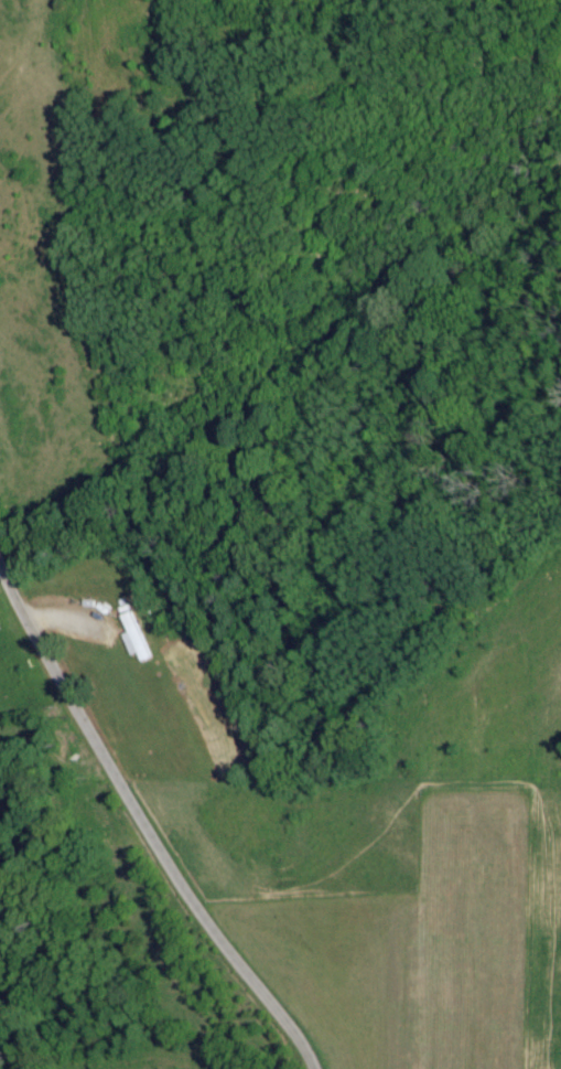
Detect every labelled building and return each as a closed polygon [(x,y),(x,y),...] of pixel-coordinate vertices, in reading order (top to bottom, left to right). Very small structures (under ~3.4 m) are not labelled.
[(150,660),(136,612),(124,616),(129,634),(124,635),(130,656),(139,654),(141,663),(150,660)]
